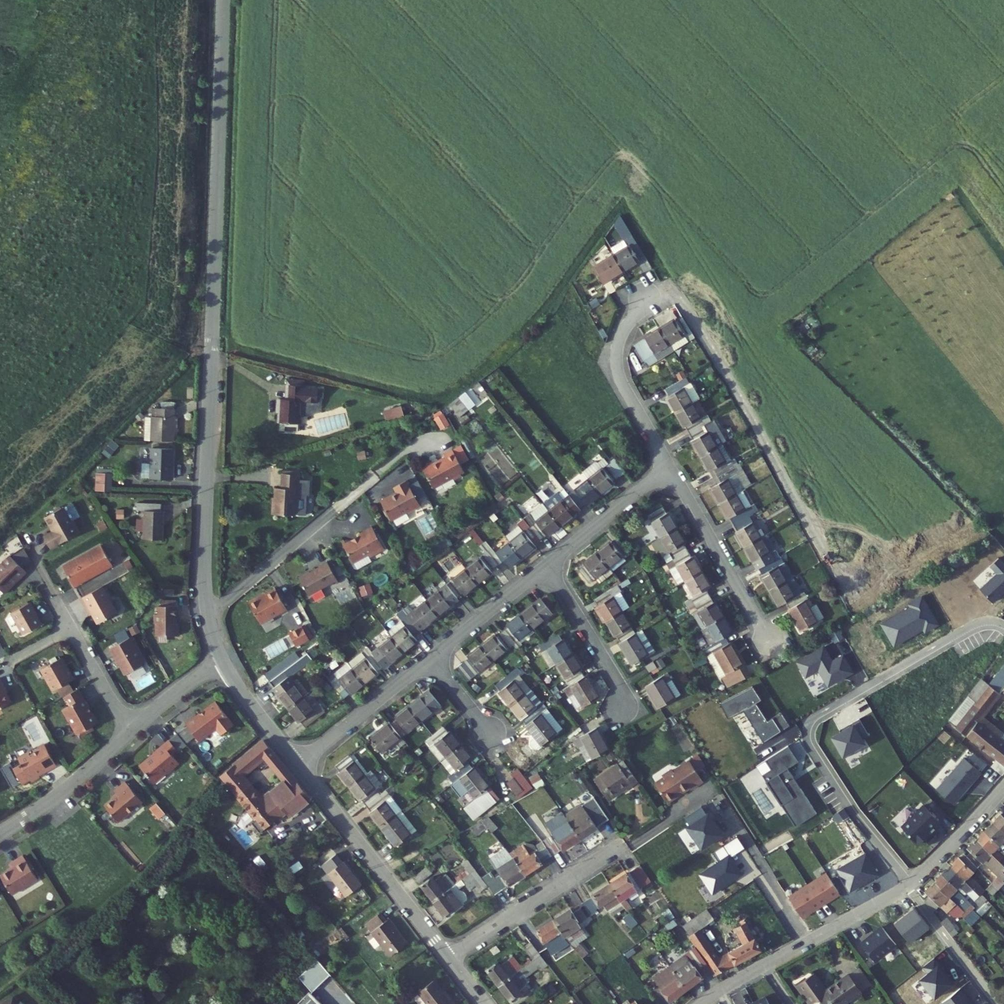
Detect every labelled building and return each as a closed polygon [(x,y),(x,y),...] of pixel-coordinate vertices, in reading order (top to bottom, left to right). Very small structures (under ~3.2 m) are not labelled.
[(624,252),(611,259),(619,274),(634,265),(633,263),(640,260),(618,227),(611,232),(624,252)] [(611,259),(590,271),(598,286),(619,274),(611,259)] [(670,323),(653,333),(665,354),(682,345),(678,337),(684,334),(677,321),(670,325),(670,323)] [(653,333),(631,345),(642,367),(665,354),(653,333)] [(314,379),(297,379),(296,393),(290,393),(290,417),(291,417),(291,425),(309,426),(309,417),(310,417),(311,394),(314,394),(314,379)] [(662,401),(671,415),(685,407),(695,402),(686,386),(684,387),(681,381),(659,393),(663,400),(662,401)] [(469,388),(461,395),(472,408),(480,402),(469,388)] [(151,431),(180,434),(183,402),(164,401),(163,409),(159,408),(159,409),(153,408),(151,431)] [(698,429),(685,407),(671,415),(679,430),(681,430),(684,436),(698,429)] [(687,443),(696,459),(716,448),(704,425),(698,429),(684,436),(688,443),(687,443)] [(475,457),(464,438),(456,443),(457,446),(445,453),(444,452),(435,457),(446,477),(465,466),(466,468),(474,464),(473,462),(475,457)] [(160,440),(158,470),(179,472),(181,442),(160,440)] [(493,458),(495,456),(511,474),(516,469),(495,446),(488,452),(493,458)] [(716,448),(696,459),(705,475),(706,474),(709,481),(729,470),(716,448)] [(618,453),(613,458),(616,462),(621,457),(618,453)] [(627,453),(621,457),(632,470),(637,465),(627,453)] [(597,467),(614,487),(627,475),(626,474),(632,470),(621,457),(616,462),(613,458),(609,457),(597,467)] [(116,482),(118,464),(102,463),(100,481),(116,482)] [(288,482),(288,507),(307,507),(308,483),(312,483),(312,466),(294,466),(293,483),(288,482)] [(578,482),(593,501),(599,496),(600,497),(614,487),(597,467),(578,482)] [(404,485),(393,491),(404,510),(420,501),(421,502),(430,497),(429,496),(432,494),(419,470),(406,477),(409,483),(404,485)] [(705,491),(715,508),(736,497),(736,496),(727,479),(732,476),(729,470),(709,481),(713,487),(705,491)] [(558,498),(574,518),(588,507),(588,506),(593,501),(578,482),(558,498)] [(153,503),(151,530),(170,532),(172,504),(169,504),(170,496),(145,494),(144,503),(153,503)] [(675,497),(661,507),(673,528),(689,519),(681,505),(680,506),(675,497)] [(736,497),(715,508),(724,524),(725,523),(729,530),(742,522),(739,515),(744,512),(736,497)] [(574,518),(558,498),(538,514),(553,533),(559,528),(560,530),(574,518)] [(50,531),(57,543),(87,526),(80,514),(78,516),(70,501),(51,512),(56,521),(57,521),(60,525),(50,531)] [(538,514),(535,510),(528,516),(531,520),(519,530),(523,536),(534,550),(548,539),(547,538),(553,533),(538,514)] [(744,512),(739,515),(742,522),(748,519),(744,512)] [(397,537),(385,516),(373,523),(374,525),(356,535),(366,552),(381,544),(383,547),(393,541),(393,540),(397,537)] [(697,534),(689,519),(673,528),(666,532),(678,553),(685,549),(699,541),(696,534),(697,534)] [(755,543),(742,522),(729,530),(732,536),(731,537),(739,552),(755,543)] [(626,535),(611,546),(621,558),(642,542),(632,531),(627,536),(626,535)] [(509,547),(500,535),(494,540),(499,546),(508,558),(514,554),(520,561),(534,550),(523,536),(509,547)] [(108,539),(70,560),(81,580),(119,559),(108,539)] [(761,540),(755,543),(739,552),(748,567),(750,567),(753,573),(774,562),(761,540)] [(697,571),(713,562),(704,547),(703,548),(699,541),(685,549),(697,571)] [(493,550),(489,545),(476,555),(481,561),(493,550)] [(499,546),(481,561),(491,574),(503,564),(502,562),(508,558),(499,546)] [(621,558),(611,546),(597,557),(598,558),(592,562),(602,574),(610,568),(613,573),(625,563),(621,558)] [(0,566),(0,575),(12,587),(19,580),(19,577),(23,573),(24,575),(34,566),(18,550),(0,566)] [(323,563),(313,568),(323,587),(351,571),(341,553),(333,557),(334,558),(323,564),(323,563)] [(476,555),(462,566),(466,572),(481,561),(476,555)] [(998,560),(990,567),(996,573),(978,590),(993,605),(1003,595),(1003,565),(998,560)] [(477,585),(491,574),(481,561),(466,572),(461,576),(470,588),(476,584),(477,585)] [(756,580),(765,596),(787,584),(775,561),(774,562),(753,573),(757,580),(756,580)] [(722,578),(713,562),(697,571),(710,593),(725,586),(721,579),(722,578)] [(461,576),(441,592),(452,605),(465,594),(464,593),(470,588),(461,576)] [(627,577),(607,589),(611,596),(610,597),(618,611),(633,602),(640,599),(627,577)] [(109,580),(87,592),(95,604),(96,603),(104,617),(124,606),(109,580)] [(302,602),(290,580),(272,590),(272,589),(263,594),(276,617),(302,602)] [(368,584),(359,588),(363,597),(371,593),(368,584)] [(787,584),(765,596),(773,611),(781,606),(785,613),(799,605),(787,584)] [(422,598),(427,603),(441,592),(437,586),(422,598)] [(725,586),(710,593),(703,597),(715,618),(737,605),(730,592),(728,592),(725,586)] [(437,617),(452,605),(441,592),(427,603),(420,608),(430,620),(436,616),(437,617)] [(178,593),(164,596),(165,601),(162,601),(163,609),(159,610),(161,619),(163,619),(165,631),(187,627),(185,615),(182,616),(178,593)] [(37,596),(18,607),(30,628),(49,618),(37,596)] [(530,608),(516,619),(526,632),(552,612),(543,600),(531,609),(530,608)] [(937,626),(923,600),(880,624),(894,650),(937,626)] [(646,625),(633,602),(618,611),(628,628),(629,627),(633,633),(646,625)] [(746,620),(737,605),(715,618),(723,632),(721,634),(725,641),(739,632),(735,626),(746,620)] [(810,625),(799,605),(784,613),(796,633),(810,625)] [(402,623),(407,629),(418,642),(430,633),(424,625),(430,620),(420,608),(402,623)] [(316,617),(303,624),(310,638),(323,630),(316,617)] [(267,630),(279,624),(276,618),(264,624),(267,630)] [(503,631),(498,636),(507,647),(526,632),(516,619),(503,630),(503,631)] [(656,629),(652,622),(646,625),(650,632),(656,629)] [(650,632),(646,625),(633,633),(631,634),(644,655),(658,646),(658,645),(664,642),(656,629),(650,632)] [(564,657),(570,653),(584,645),(576,631),(575,632),(571,626),(552,637),(564,657)] [(403,654),(418,642),(407,629),(386,645),(396,658),(402,653),(403,654)] [(137,632),(116,644),(124,657),(125,656),(133,669),(152,658),(147,650),(148,647),(143,638),(141,639),(137,632)] [(715,646),(734,678),(760,664),(741,632),(725,641),(715,646)] [(491,639),(477,650),(488,663),(507,647),(498,636),(492,640),(491,639)] [(322,643),(282,673),(289,682),(287,683),(301,701),(314,691),(301,674),(329,653),(322,643)] [(396,658),(386,645),(380,650),(376,644),(362,655),(366,661),(378,675),(391,664),(391,663),(396,658)] [(593,660),(584,645),(570,653),(583,675),(595,667),(592,660),(593,660)] [(833,660),(825,646),(796,662),(805,679),(820,670),(829,688),(855,674),(844,654),(833,660)] [(464,664),(458,668),(467,680),(488,663),(477,650),(463,662),(464,664)] [(68,651),(49,661),(61,683),(65,681),(76,675),(81,672),(71,654),(70,655),(68,651)] [(664,653),(658,656),(662,663),(668,660),(664,653)] [(366,661),(347,676),(357,689),(363,684),(364,685),(378,675),(366,661)] [(514,682),(524,696),(538,685),(523,666),(511,676),(515,682),(514,682)] [(610,688),(597,666),(583,675),(593,692),(595,696),(610,688)] [(1000,667),(986,685),(1003,699),(1003,671),(1000,667)] [(681,668),(661,679),(672,698),(692,687),(681,668)] [(0,675),(0,706),(18,696),(9,680),(10,679),(6,671),(0,675)] [(76,675),(65,681),(70,690),(72,688),(81,684),(76,675)] [(583,675),(576,679),(587,696),(593,692),(583,675)] [(93,694),(86,681),(81,684),(72,688),(78,698),(69,703),(75,713),(77,714),(86,730),(98,724),(100,719),(104,716),(105,714),(100,706),(98,705),(92,694),(93,694)] [(976,683),(943,725),(1003,771),(1003,769),(1003,741),(976,719),(994,696),(976,683)] [(437,687),(425,697),(436,710),(454,696),(444,684),(438,688),(437,687)] [(764,701),(753,684),(720,704),(729,718),(744,708),(764,741),(788,726),(781,714),(768,722),(757,705),(764,701)] [(554,705),(538,685),(524,696),(536,710),(537,709),(541,714),(554,705)] [(329,710),(314,691),(301,701),(311,714),(312,713),(317,719),(329,710)] [(205,708),(192,717),(205,736),(223,723),(227,730),(230,728),(236,729),(237,723),(240,720),(223,696),(212,703),(212,704),(212,705),(212,706),(208,709),(207,708),(206,708),(205,708)] [(436,710),(425,697),(410,710),(411,711),(405,715),(414,728),(436,710)] [(570,725),(554,705),(540,716),(550,728),(545,731),(545,736),(547,739),(552,739),(570,725)] [(404,714),(385,730),(395,744),(414,728),(405,715),(404,714)] [(457,749),(474,735),(464,722),(462,723),(458,717),(441,730),(457,749)] [(607,719),(587,731),(600,752),(620,741),(607,719)] [(865,744),(854,725),(831,738),(842,757),(865,744)] [(161,748),(147,761),(160,776),(172,765),(175,765),(185,756),(179,749),(185,744),(176,734),(160,747),(161,748)] [(485,750),(474,735),(457,749),(473,770),(485,760),(480,754),(485,750)] [(61,758),(50,739),(44,742),(41,741),(34,744),(33,748),(23,753),(26,757),(18,761),(25,776),(33,772),(35,775),(44,770),(41,766),(47,763),(48,765),(61,758)] [(264,827),(285,810),(289,816),(311,798),(264,740),(222,771),(220,774),(264,827)] [(534,742),(524,749),(536,765),(545,756),(534,742)] [(799,762),(788,745),(756,766),(796,827),(817,814),(787,769),(799,762)] [(351,763),(363,778),(375,768),(359,747),(348,756),(352,762),(351,763)] [(511,757),(521,770),(528,764),(519,751),(511,757)] [(634,752),(603,771),(615,792),(647,772),(634,752)] [(711,773),(697,753),(681,764),(677,763),(672,767),(672,770),(663,776),(676,795),(685,789),(684,787),(690,783),(691,785),(698,780),(698,781),(711,773)] [(502,779),(486,759),(485,760),(473,770),(489,790),(502,779)] [(981,775),(963,760),(936,793),(954,808),(981,775)] [(390,787),(375,768),(363,778),(372,791),(374,790),(378,796),(390,787)] [(510,774),(513,778),(506,782),(517,799),(532,789),(520,768),(510,774)] [(537,774),(530,779),(536,788),(543,783),(537,774)] [(124,788),(111,799),(125,815),(149,795),(132,775),(121,784),(124,788)] [(382,803),(393,818),(406,808),(412,802),(396,782),(390,787),(378,796),(383,802),(382,803)] [(163,796),(156,801),(165,812),(172,806),(163,796)] [(610,819),(609,817),(619,811),(609,796),(583,814),(593,829),(610,819)] [(412,802),(406,808),(420,827),(427,821),(412,802)] [(157,803),(149,808),(157,820),(165,815),(157,803)] [(707,816),(701,806),(684,818),(690,826),(686,829),(701,852),(725,837),(711,815),(707,816)] [(938,822),(921,806),(898,829),(916,846),(938,822)] [(420,827),(406,808),(393,818),(408,837),(420,827)] [(583,814),(570,822),(574,828),(568,832),(574,842),(593,829),(583,814)] [(991,826),(1003,839),(1003,821),(1003,822),(998,818),(991,826)] [(474,834),(486,828),(482,821),(470,827),(474,834)] [(983,834),(1003,855),(1003,839),(991,826),(983,834)] [(564,847),(571,843),(561,828),(554,832),(564,847)] [(558,851),(564,847),(554,832),(548,836),(558,851)] [(1003,867),(1003,855),(983,834),(975,842),(1003,871),(1003,868),(1003,867)] [(541,840),(526,850),(537,866),(555,854),(549,844),(545,846),(541,840)] [(962,862),(974,873),(985,861),(1003,879),(1003,878),(1003,871),(975,842),(967,850),(970,854),(962,862)] [(43,874),(29,850),(16,858),(19,863),(15,864),(27,884),(43,874)] [(526,850),(515,857),(518,863),(514,866),(520,877),(537,866),(526,850)] [(880,876),(867,853),(836,870),(849,893),(880,876)] [(333,866),(352,889),(366,878),(348,855),(333,866)] [(446,862),(442,856),(429,865),(434,872),(446,862)] [(653,877),(661,871),(651,856),(642,862),(653,877)] [(742,876),(729,856),(699,876),(712,896),(742,876)] [(489,857),(475,869),(480,875),(488,869),(490,872),(497,867),(489,857)] [(954,864),(946,872),(978,904),(983,899),(972,889),(981,880),(974,873),(962,862),(960,860),(955,865),(954,864)] [(504,862),(497,867),(509,883),(516,878),(504,862)] [(446,866),(436,874),(448,890),(465,876),(456,863),(449,869),(446,866)] [(640,863),(623,875),(633,890),(650,879),(640,863)] [(27,884),(15,864),(6,870),(17,889),(27,884)] [(472,871),(465,876),(448,890),(460,906),(484,888),(472,871)] [(946,872),(938,880),(945,886),(954,895),(958,900),(962,896),(974,908),(978,904),(946,872)] [(623,875),(595,893),(605,909),(633,890),(623,875)] [(834,896),(822,878),(785,902),(796,920),(834,896)] [(954,895),(945,886),(937,894),(946,905),(954,895)] [(585,897),(566,910),(577,928),(591,919),(587,912),(592,909),(594,912),(601,907),(593,895),(586,899),(585,897)] [(723,960),(726,964),(768,935),(750,908),(743,913),(740,910),(736,913),(745,928),(725,941),(711,918),(725,909),(717,896),(691,914),(706,936),(723,960)] [(929,928),(915,909),(895,923),(910,943),(929,928)] [(566,910),(549,921),(556,932),(560,930),(564,936),(577,928),(566,910)] [(377,926),(396,950),(412,937),(394,913),(377,926)] [(975,922),(969,915),(964,920),(960,924),(966,931),(975,922)] [(895,946),(880,928),(860,944),(875,962),(895,946)] [(544,935),(536,941),(546,955),(553,949),(544,935)] [(723,960),(706,936),(680,953),(697,978),(723,960)] [(607,938),(596,947),(604,958),(615,949),(607,938)] [(514,952),(503,961),(515,977),(533,963),(524,950),(517,955),(514,952)] [(697,978),(680,953),(661,966),(678,991),(697,978)] [(956,982),(935,958),(923,969),(927,973),(916,983),(933,1002),(956,982)] [(543,976),(533,963),(515,977),(528,994),(539,986),(536,982),(543,976)] [(850,974),(843,979),(855,996),(861,992),(850,974)] [(425,986),(438,1003),(458,1003),(462,1001),(451,986),(450,987),(441,975),(425,986)] [(793,989),(803,1003),(814,1003),(815,1003),(816,1003),(843,1003),(855,996),(843,979),(821,993),(811,977),(793,989)] [(748,1002),(749,1003),(783,1003),(775,988),(763,994),(764,996),(759,999),(758,997),(748,1002)] [(961,988),(942,1003),(974,1003),(961,988)] [(634,998),(638,1003),(661,1003),(663,1002),(656,992),(652,995),(648,989),(634,998)] [(308,993),(298,1003),(320,1003),(308,993)]
